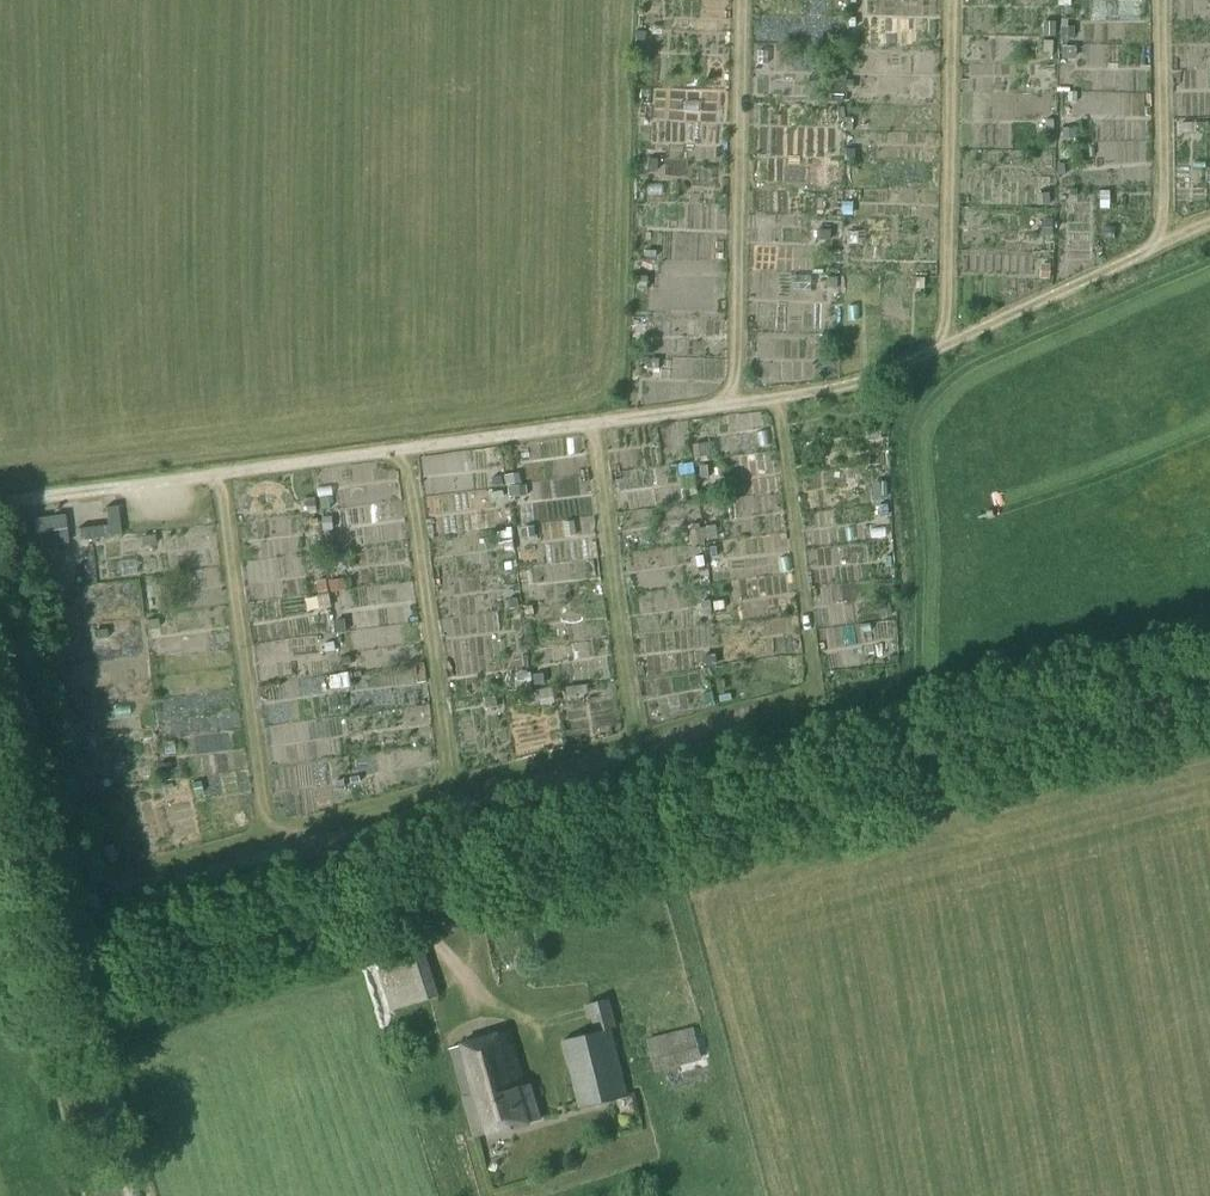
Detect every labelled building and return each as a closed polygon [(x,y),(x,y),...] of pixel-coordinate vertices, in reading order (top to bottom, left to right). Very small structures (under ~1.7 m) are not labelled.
[(1191,34),(1188,63),(1201,64),(1199,77),(1209,78),(1209,36),(1191,34)] [(1072,179),(1072,160),(1048,161),(1049,180),(1072,179)] [(1065,205),(1065,187),(1036,186),(1035,205),(1065,205)] [(1120,206),(1120,198),(1090,200),(1092,238),(1107,237),(1105,207),(1120,206)] [(1047,265),(1066,267),(1071,215),(1051,213),(1047,265)] [(673,231),(691,232),(692,218),(674,217),(673,231)] [(644,358),(714,355),(711,294),(663,297),(664,319),(646,320),(645,309),(642,309),(644,358)] [(762,404),(714,409),(726,530),(728,551),(745,549),(746,565),(781,562),(777,524),(776,524),(772,484),(755,486),(754,475),(771,474),(768,442),(736,445),(734,426),(764,423),(762,404)] [(505,511),(582,506),(578,447),(559,449),(558,435),(535,437),(536,451),(538,451),(538,453),(524,453),(526,475),(503,477),(505,511)] [(494,441),(416,448),(423,528),(442,526),(444,544),(428,545),(436,632),(492,627),(486,565),(474,566),(470,519),(502,517),(499,481),(483,483),(482,470),(496,469),(494,441)] [(834,464),(794,467),(796,500),(821,499),(820,482),(835,481),(834,464)] [(879,495),(799,507),(804,537),(844,531),(842,516),(882,510),(879,495)] [(322,498),(321,517),(350,518),(351,499),(322,498)] [(654,519),(653,501),(617,503),(618,522),(654,519)] [(304,522),(302,504),(229,515),(232,533),(304,522)] [(534,574),(539,655),(584,653),(585,662),(599,661),(593,554),(588,554),(586,513),(492,518),(493,536),(512,535),(514,575),(534,574)] [(37,548),(47,547),(68,544),(64,516),(34,520),(37,548)] [(75,531),(100,532),(101,519),(75,518),(75,531)] [(158,558),(170,556),(168,545),(205,538),(202,518),(153,527),(158,558)] [(685,535),(714,531),(712,518),(684,522),(685,535)] [(149,525),(122,531),(127,553),(153,547),(149,525)] [(806,543),(804,558),(832,561),(832,564),(836,564),(838,554),(861,557),(860,566),(865,566),(868,540),(819,534),(818,544),(806,543)] [(622,543),(630,663),(710,658),(708,620),(690,621),(687,581),(660,583),(659,568),(672,567),(671,540),(622,543)] [(724,567),(716,541),(699,546),(707,572),(724,567)] [(291,548),(244,553),(248,594),(244,595),(246,617),(266,615),(268,633),(248,635),(250,655),(280,652),(282,669),(315,666),(313,641),(321,640),(315,586),(295,588),(291,548)] [(131,613),(53,622),(60,677),(84,674),(90,667),(88,651),(95,643),(114,641),(129,624),(133,623),(136,645),(147,644),(149,662),(157,669),(175,667),(176,676),(185,666),(198,664),(200,680),(167,684),(189,703),(227,699),(214,599),(199,601),(192,595),(212,592),(208,559),(155,565),(143,579),(144,587),(157,598),(142,600),(131,613)] [(46,600),(60,599),(58,578),(45,579),(46,600)] [(525,601),(494,609),(497,621),(528,613),(525,601)] [(719,648),(791,646),(789,609),(718,612),(719,648)] [(866,657),(866,635),(888,634),(888,616),(813,618),(814,658),(866,657)] [(446,649),(447,666),(502,663),(501,647),(446,649)] [(327,712),(265,716),(272,808),(281,807),(301,792),(300,780),(327,778),(326,765),(358,763),(362,760),(350,745),(339,754),(327,755),(346,740),(349,740),(362,730),(370,729),(372,763),(420,759),(416,701),(326,707),(332,703),(331,687),(316,689),(315,671),(295,673),(287,679),(289,704),(298,703),(312,693),(327,712)] [(160,803),(137,807),(143,840),(166,836),(160,803)] [(439,995),(426,949),(378,964),(391,1009),(439,995)] [(609,997),(584,1005),(590,1032),(562,1039),(578,1108),(628,1094),(612,1026),(617,1024),(609,997)] [(694,1026),(647,1038),(653,1069),(701,1059),(694,1026)] [(526,1086),(508,1029),(450,1049),(474,1137),(540,1116),(530,1085),(526,1086)]
